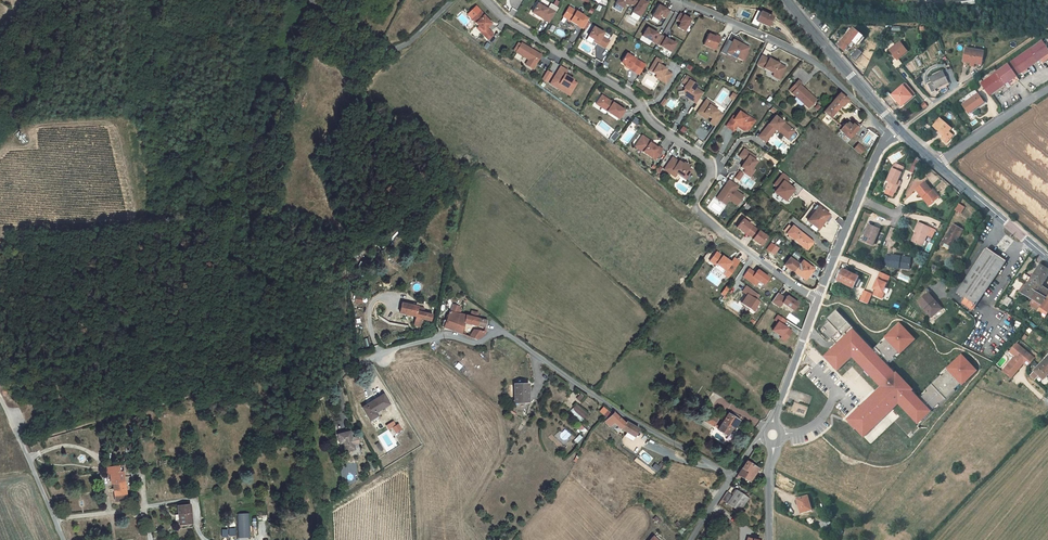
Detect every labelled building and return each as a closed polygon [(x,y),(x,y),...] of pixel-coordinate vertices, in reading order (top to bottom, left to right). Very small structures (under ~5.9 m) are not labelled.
[(642,0),(635,0),(632,5),(636,6),(633,12),(641,16),(648,3),(642,0)] [(538,4),(532,13),(549,23),(556,13),(548,8),(547,10),(538,4)] [(660,4),(652,16),(660,21),(663,16),(665,18),(670,10),(660,4)] [(569,7),(563,17),(583,29),(589,19),(569,7)] [(481,33),(487,40),(493,35),(486,28),(491,24),(483,16),(484,15),(480,11),(472,19),(477,25),(483,31),(481,33)] [(680,12),(676,20),(680,22),(677,27),(687,32),(693,19),(680,12)] [(760,12),(756,22),(768,27),(772,17),(760,12)] [(649,25),(642,35),(657,44),(662,34),(649,25)] [(594,27),(588,37),(594,40),(598,43),(597,44),(605,48),(609,41),(602,37),(604,33),(594,27)] [(853,29),(839,46),(845,51),(853,42),(857,45),(863,37),(859,34),(853,29)] [(678,43),(662,34),(657,44),(673,52),(678,43)] [(703,45),(715,50),(721,37),(716,35),(715,37),(708,34),(703,45)] [(737,57),(742,60),(748,49),(740,45),(741,44),(734,40),(732,42),(727,40),(721,52),(726,55),(727,53),(731,55),(733,52),(739,55),(737,57)] [(1022,73),(1040,60),(1047,55),(1047,50),(1042,41),(1014,61),(1022,73)] [(907,52),(900,42),(890,50),(897,60),(907,52)] [(532,69),(540,55),(520,43),(515,52),(528,60),(524,65),(532,69)] [(862,53),(857,49),(851,57),(856,61),(862,53)] [(970,50),(965,49),(963,62),(975,64),(982,65),(984,53),(975,52),(974,53),(970,52),(970,50)] [(627,54),(621,63),(626,65),(630,68),(629,69),(640,75),(646,65),(627,54)] [(756,64),(780,77),(785,67),(769,59),(768,59),(761,55),(756,64)] [(656,58),(649,71),(657,75),(661,78),(660,80),(666,84),(672,74),(666,71),(666,69),(663,67),(659,65),(660,64),(662,62),(656,58)] [(1017,77),(1022,73),(1014,61),(997,72),(995,69),(988,74),(991,77),(989,78),(987,75),(980,80),(982,83),(981,84),(989,96),(991,95),(1005,84),(1007,87),(1009,87),(1019,80),(1017,77)] [(555,82),(567,89),(572,80),(568,78),(564,75),(565,74),(566,71),(559,67),(549,84),(553,86),(555,82)] [(548,83),(553,73),(547,70),(542,79),(548,83)] [(944,74),(943,72),(929,79),(930,81),(944,74)] [(936,91),(935,89),(948,83),(944,74),(930,81),(931,82),(927,84),(931,93),(936,91)] [(684,96),(696,104),(703,94),(697,90),(699,87),(694,84),(695,82),(688,78),(684,84),(688,87),(686,90),(687,91),(686,93),(684,96)] [(553,86),(565,93),(567,89),(555,82),(553,86)] [(794,85),(789,90),(808,108),(816,100),(800,85),(797,88),(794,85)] [(906,85),(903,87),(912,97),(915,95),(906,85)] [(903,86),(892,95),(898,101),(897,102),(901,106),(912,97),(903,87),(903,86)] [(960,102),(968,114),(983,103),(984,104),(986,103),(985,102),(984,103),(975,91),(960,102)] [(848,100),(839,93),(823,112),(830,118),(843,102),(845,103),(848,100)] [(602,96),(596,105),(607,112),(608,111),(599,105),(604,97),(602,96)] [(607,112),(618,120),(624,111),(604,97),(599,105),(608,111),(607,112)] [(706,100),(703,103),(708,107),(709,105),(713,109),(715,106),(706,100)] [(709,122),(715,126),(722,115),(717,112),(718,112),(713,109),(709,105),(708,107),(703,103),(697,113),(702,116),(704,114),(708,117),(711,119),(709,122)] [(983,103),(968,114),(969,115),(984,104),(983,103)] [(731,119),(726,127),(733,132),(736,126),(738,124),(748,130),(754,121),(748,116),(747,118),(739,112),(733,120),(731,119)] [(775,116),(762,132),(769,138),(775,130),(776,131),(777,130),(784,136),(790,129),(775,116)] [(940,119),(934,126),(945,136),(942,139),(946,143),(953,136),(948,132),(951,129),(940,119)] [(845,124),(840,130),(845,134),(850,139),(852,136),(859,126),(856,123),(854,125),(853,124),(852,126),(848,122),(846,125),(845,124)] [(776,131),(787,140),(794,132),(790,129),(784,136),(777,130),(776,131)] [(762,132),(758,137),(765,142),(769,138),(762,132)] [(642,136),(634,146),(636,148),(643,139),(653,145),(653,144),(642,136)] [(655,160),(662,150),(658,147),(657,148),(653,145),(643,139),(636,148),(655,160)] [(858,144),(853,149),(860,154),(864,150),(858,144)] [(743,149),(738,157),(745,161),(740,168),(745,170),(749,173),(752,169),(756,162),(754,160),(755,157),(743,149)] [(676,174),(685,179),(691,170),(687,167),(688,166),(684,163),(683,165),(678,162),(672,158),(665,168),(671,173),(673,171),(676,174)] [(887,189),(885,193),(893,197),(895,192),(895,193),(898,186),(896,185),(898,180),(904,168),(895,164),(889,177),(891,178),(889,182),(886,189),(887,189)] [(665,168),(664,170),(674,177),(676,174),(673,171),(671,173),(665,168)] [(740,170),(734,177),(739,181),(745,174),(740,170)] [(782,173),(773,185),(777,188),(774,192),(787,202),(797,189),(787,182),(790,178),(782,173)] [(737,186),(729,180),(725,185),(726,185),(722,191),(721,190),(717,197),(724,202),(727,199),(728,200),(736,205),(742,196),(734,191),(737,186)] [(925,182),(916,190),(922,197),(924,196),(931,204),(939,198),(932,189),(931,190),(925,182)] [(929,206),(931,204),(924,196),(922,197),(929,206)] [(959,204),(955,210),(961,214),(965,208),(959,204)] [(815,211),(808,221),(818,229),(824,221),(826,223),(831,217),(816,205),(813,209),(815,211)] [(743,219),(736,227),(745,233),(746,232),(753,238),(753,239),(761,245),(767,237),(743,219)] [(914,243),(922,246),(927,236),(932,238),(935,230),(930,227),(918,222),(915,231),(916,232),(918,233),(914,242),(914,243)] [(961,228),(953,224),(948,235),(944,243),(950,246),(954,239),(957,240),(961,233),(959,232),(961,228)] [(873,246),(880,229),(869,225),(864,235),(865,236),(862,241),(873,246)] [(787,234),(786,234),(807,250),(812,243),(807,239),(808,238),(792,226),(791,228),(787,234)] [(771,243),(766,249),(775,255),(780,249),(771,243)] [(725,274),(728,277),(740,262),(734,257),(731,260),(717,249),(708,261),(716,267),(718,264),(727,271),(725,274)] [(1006,262),(987,249),(957,292),(965,298),(961,303),(972,311),(1006,262)] [(909,268),(911,258),(891,256),(891,257),(886,256),(885,265),(890,266),(890,267),(899,268),(899,267),(909,268)] [(799,265),(789,258),(784,265),(794,272),(799,265)] [(802,261),(799,265),(794,272),(800,277),(804,280),(805,280),(808,276),(810,273),(813,269),(802,261)] [(938,273),(940,268),(933,265),(930,269),(938,273)] [(1040,265),(1031,279),(1027,285),(1021,293),(1033,301),(1042,306),(1047,298),(1038,293),(1041,286),(1047,276),(1047,270),(1040,265)] [(750,268),(743,277),(755,287),(760,281),(765,285),(771,277),(759,269),(756,272),(750,268)] [(837,280),(853,288),(854,287),(856,288),(858,283),(856,282),(858,277),(842,269),(842,270),(839,268),(834,278),(837,280)] [(884,299),(891,275),(880,272),(873,296),(884,299)] [(1020,280),(1025,283),(1027,285),(1031,279),(1024,274),(1020,280)] [(860,289),(864,290),(866,286),(867,287),(869,284),(864,282),(860,289)] [(1047,298),(1047,296),(1047,290),(1041,286),(1038,293),(1047,298)] [(779,293),(772,302),(781,308),(785,303),(796,310),(801,303),(789,295),(786,298),(779,293)] [(928,294),(918,303),(931,317),(941,309),(928,294)] [(745,298),(741,303),(745,306),(753,311),(756,306),(759,308),(761,304),(755,300),(757,297),(755,296),(753,299),(747,295),(745,298)] [(1047,313),(1047,296),(1047,298),(1042,306),(1040,308),(1038,311),(1046,316),(1047,313)] [(1007,306),(1011,300),(1007,297),(1003,303),(1007,306)] [(1040,308),(1042,306),(1033,301),(1031,305),(1039,310),(1040,308)] [(402,303),(400,313),(416,316),(414,325),(420,327),(421,319),(431,321),(432,315),(416,311),(417,307),(402,303)] [(460,314),(449,311),(444,327),(454,331),(460,314)] [(470,316),(460,314),(454,331),(462,334),(465,323),(486,328),(487,321),(476,318),(478,313),(471,311),(470,316)] [(778,314),(775,319),(779,322),(773,331),(781,336),(779,338),(787,343),(795,332),(784,324),(786,320),(778,314)] [(899,323),(884,337),(900,354),(915,340),(899,323)] [(851,327),(821,356),(836,371),(851,357),(880,387),(846,420),(863,438),(897,405),(917,426),(932,411),(851,327)] [(474,330),(470,338),(477,340),(482,337),(479,335),(480,332),(474,330)] [(1003,371),(1011,378),(1018,370),(1017,369),(1019,366),(1021,367),(1024,363),(1028,367),(1035,358),(1017,343),(1010,352),(1016,356),(1019,359),(1016,362),(1013,359),(1003,371)] [(962,353),(946,367),(962,384),(977,371),(962,353)] [(1043,361),(1044,362),(1034,371),(1043,380),(1047,375),(1047,357),(1043,361)] [(528,384),(514,384),(515,403),(529,403),(528,384)] [(585,403),(588,394),(581,392),(577,401),(585,403)] [(375,413),(389,404),(382,393),(375,397),(376,399),(361,408),(369,421),(377,416),(375,413)] [(584,419),(587,415),(576,405),(573,408),(574,411),(584,419)] [(639,430),(626,422),(624,423),(613,413),(612,414),(610,413),(606,417),(608,418),(604,422),(609,427),(614,423),(620,428),(626,432),(634,437),(639,430)] [(724,420),(718,430),(727,435),(731,430),(733,426),(735,427),(739,421),(728,414),(726,416),(725,415),(723,419),(724,420)] [(710,415),(707,422),(714,426),(718,420),(711,415),(710,415)] [(393,421),(386,426),(388,430),(396,426),(393,421)] [(558,436),(565,443),(572,435),(565,429),(558,436)] [(352,438),(350,431),(337,435),(340,444),(344,443),(345,444),(344,444),(346,452),(355,450),(354,445),(359,443),(357,437),(352,438)] [(632,441),(634,437),(626,432),(624,436),(632,441)] [(375,445),(380,452),(383,450),(379,443),(375,445)] [(385,454),(378,458),(382,464),(389,460),(385,454)] [(980,467),(970,458),(966,462),(971,466),(969,468),(974,473),(980,467)] [(741,477),(750,482),(758,469),(746,462),(738,475),(737,476),(736,477),(739,479),(741,477)] [(122,471),(118,472),(117,466),(106,468),(107,474),(110,474),(111,484),(113,484),(124,482),(122,471)] [(127,500),(124,482),(113,484),(115,502),(127,500)] [(739,512),(748,498),(736,490),(732,496),(727,503),(739,512)] [(721,499),(727,503),(732,496),(726,492),(721,499)] [(808,496),(797,499),(801,513),(812,510),(810,504),(808,496)] [(192,524),(190,505),(178,506),(179,515),(181,515),(182,525),(192,524)] [(820,525),(825,530),(831,523),(825,518),(819,524),(820,525)]
